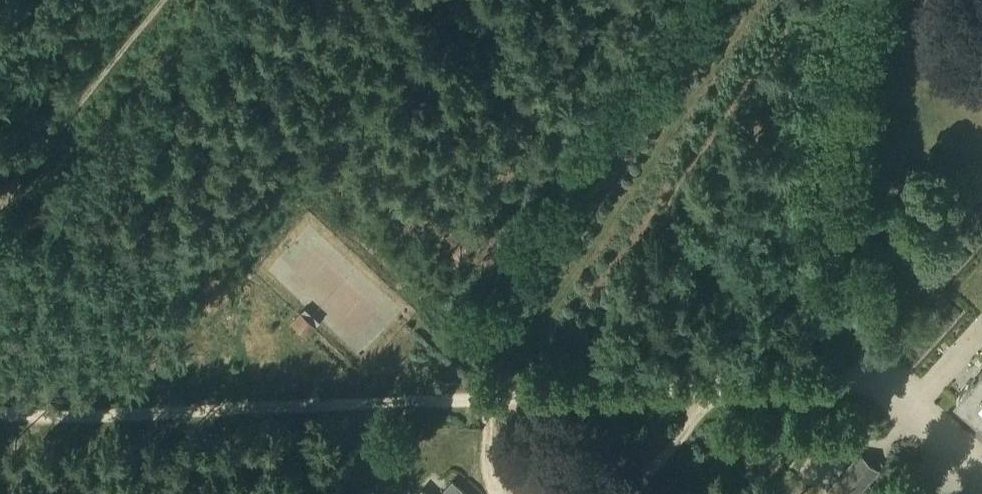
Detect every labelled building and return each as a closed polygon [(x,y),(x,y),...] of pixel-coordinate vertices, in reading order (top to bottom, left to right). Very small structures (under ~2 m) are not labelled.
[(320,322),(305,308),(301,313),(301,312),(291,323),(307,338),(317,328),(316,326),(320,322)] [(974,382),(972,381),(956,399),(976,417),(977,416),(981,420),(981,373),(974,382)] [(871,453),(866,459),(859,453),(831,485),(834,488),(828,493),(860,493),(880,471),(878,470),(884,464),(871,453)] [(452,483),(442,493),(463,493),(452,483)]
